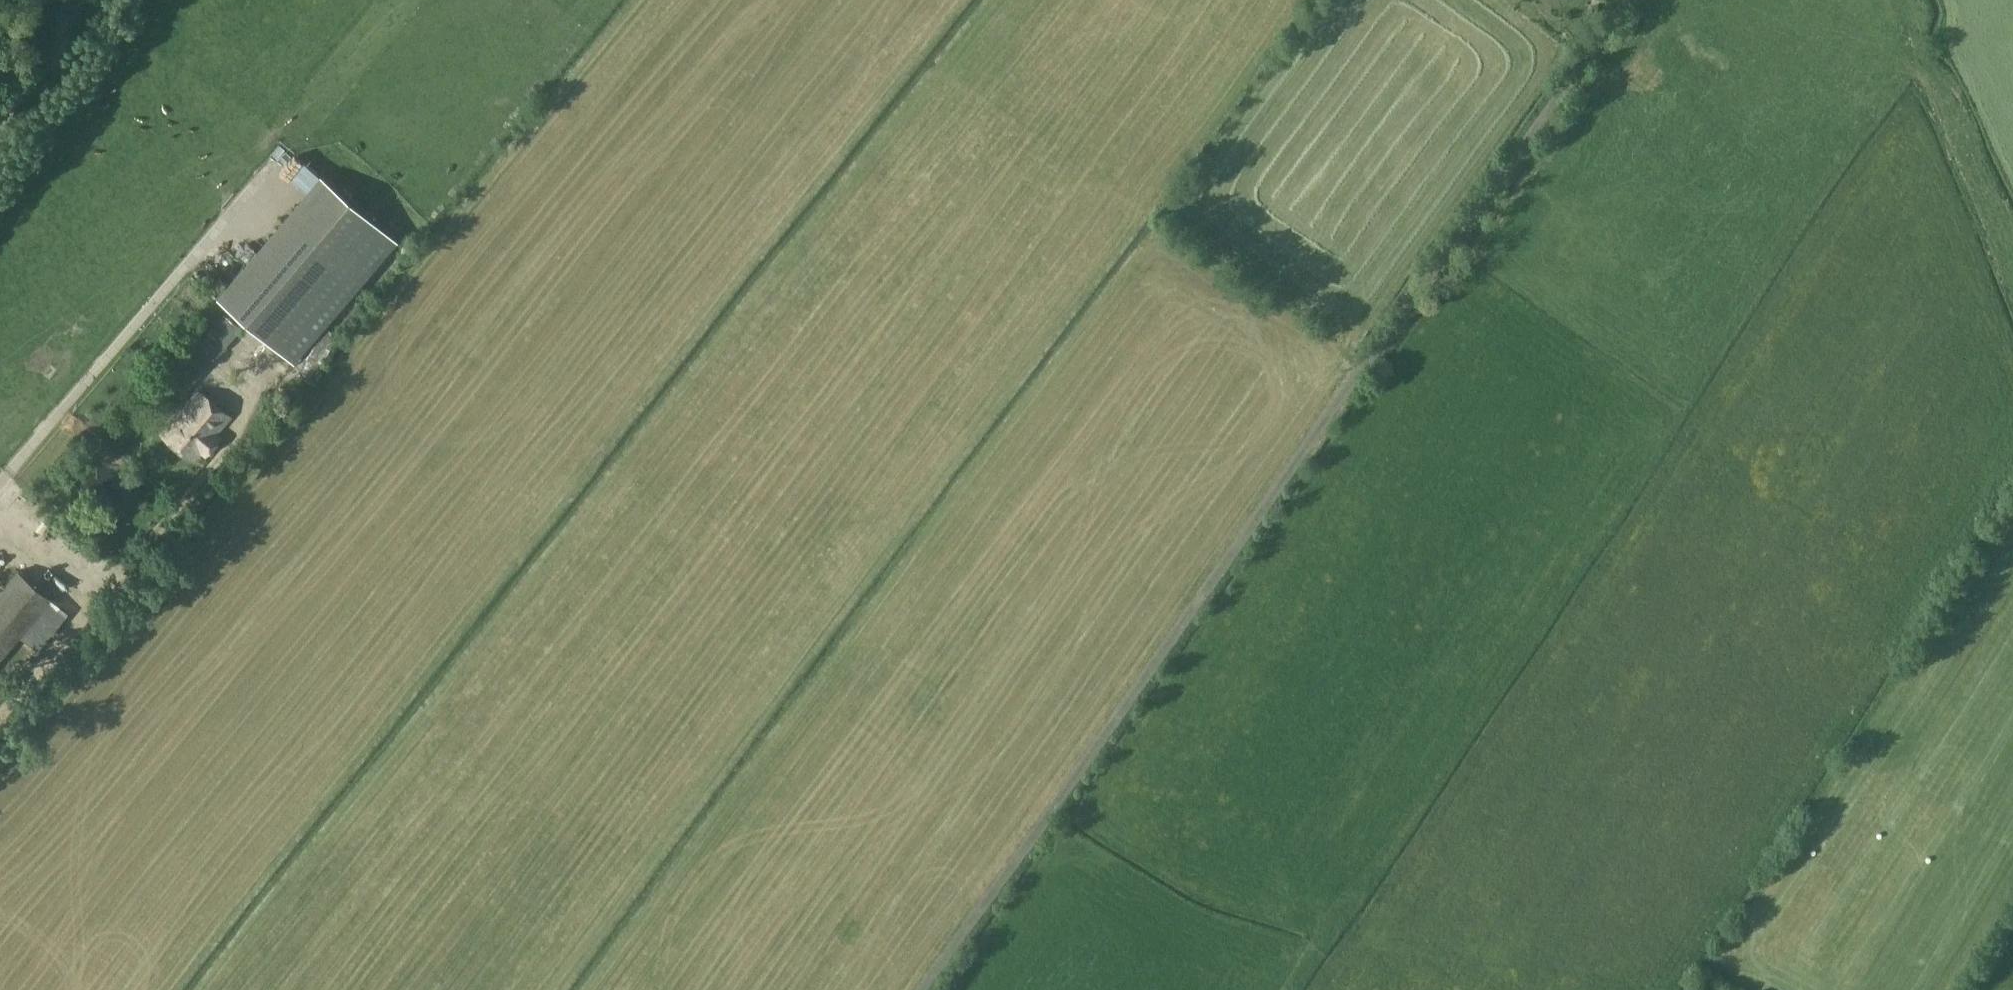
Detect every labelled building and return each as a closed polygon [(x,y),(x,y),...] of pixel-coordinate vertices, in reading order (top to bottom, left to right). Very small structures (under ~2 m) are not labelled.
[(216,296),(216,297),(246,322),(293,362),(294,363),(295,362),(296,361),(305,350),(336,314),(343,305),(365,279),(370,273),(383,258),(397,241),(398,240),(341,192),(322,176),(321,175),(320,174),(319,175),(276,226),(269,233),(222,289),(216,296)] [(176,369),(167,379),(181,391),(182,392),(183,393),(184,392),(195,379),(241,328),(241,327),(225,314),(210,330),(209,331),(209,332),(207,334),(205,336),(200,341),(188,355),(186,357),(184,359),(180,364),(176,369)] [(190,398),(160,434),(167,440),(189,459),(191,460),(192,462),(193,462),(193,461),(194,460),(200,453),(205,457),(214,446),(220,439),(222,436),(219,433),(233,417),(198,388),(190,398)] [(2,658),(18,638),(19,637),(34,649),(37,651),(41,646),(54,632),(68,614),(51,599),(52,598),(35,583),(19,570),(18,570),(12,577),(0,591),(0,660),(2,658)]
